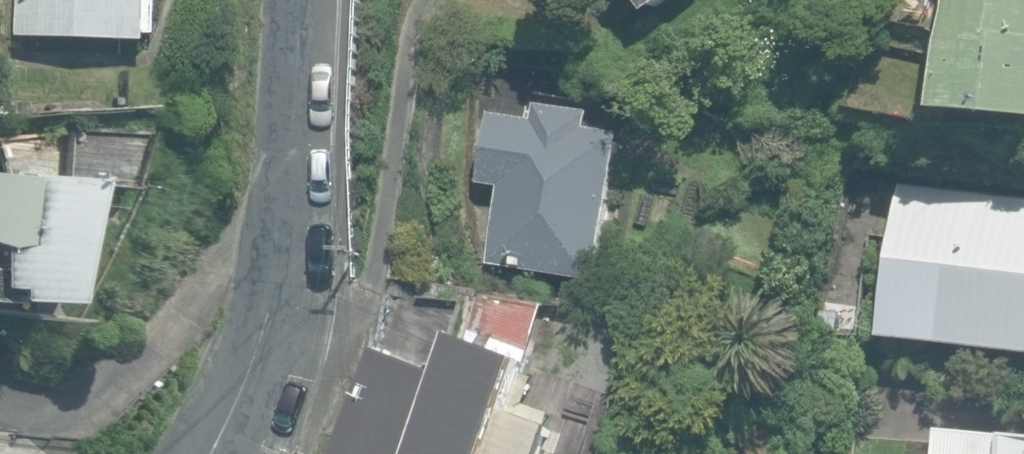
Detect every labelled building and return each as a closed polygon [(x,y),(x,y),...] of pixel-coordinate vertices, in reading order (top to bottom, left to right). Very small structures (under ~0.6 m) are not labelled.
[(24,37),(152,41),(153,0),(25,0),(24,37)] [(656,13),(674,0),(646,0),(656,13)] [(1023,119),(1023,0),(948,0),(937,110),(1023,119)] [(492,263),(603,282),(622,174),(629,135),(591,129),(593,116),(540,107),(537,122),(491,114),(479,181),(505,185),(492,263)] [(40,307),(84,183),(0,176),(0,304),(40,307)] [(1023,353),(1023,197),(902,182),(883,336),(1023,353)] [(469,337),(530,360),(548,305),(482,296),(469,337)] [(556,426),(552,424),(555,416),(526,405),(536,377),(526,373),(529,362),(530,361),(469,339),(459,335),(445,372),(381,349),(336,453),(546,453),(556,426)] [(935,423),(933,453),(1023,453),(1023,429),(935,423)]
